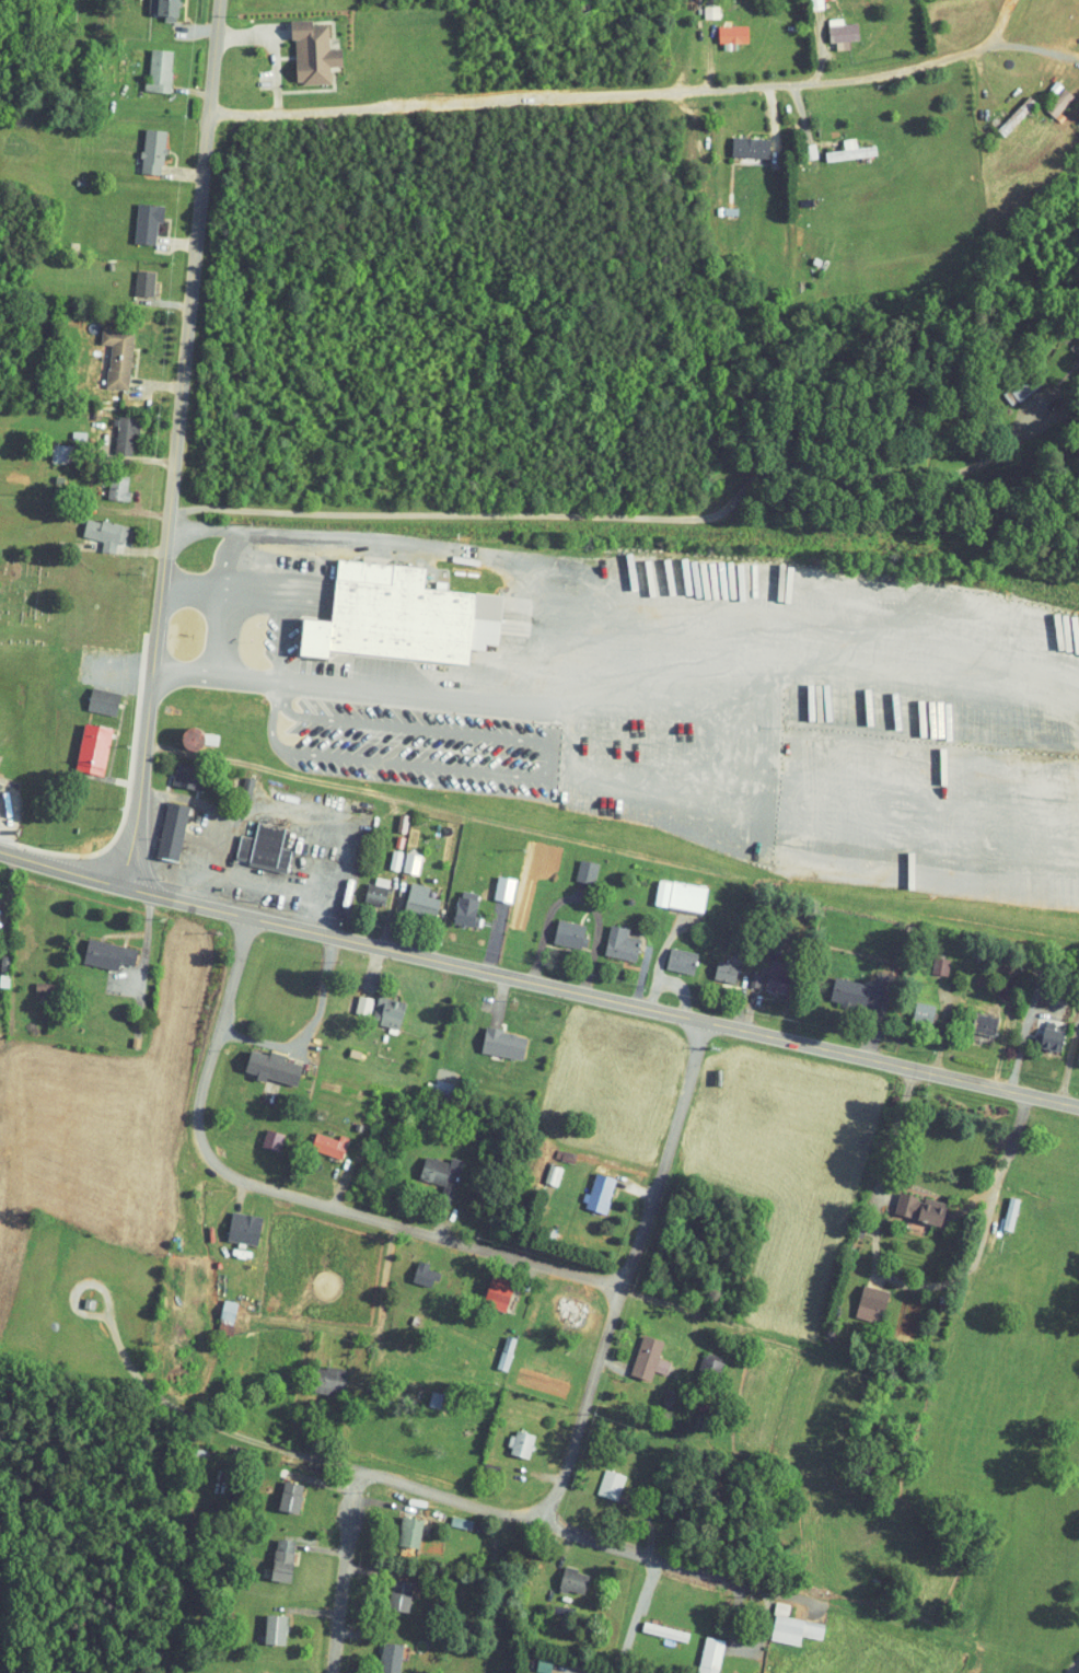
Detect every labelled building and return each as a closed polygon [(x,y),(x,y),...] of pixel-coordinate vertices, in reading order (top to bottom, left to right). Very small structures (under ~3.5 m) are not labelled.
[(137,7),(152,8),(152,14),(167,14),(168,0),(137,0),(137,7)] [(707,12),(706,0),(690,0),(691,12),(707,12)] [(846,16),(831,18),(831,11),(816,13),(818,37),(824,36),(825,44),(838,43),(837,35),(848,34),(846,16)] [(318,77),(318,60),(331,60),(330,42),(318,43),(317,18),(301,19),(301,14),(281,14),(283,78),(318,77)] [(737,36),(736,19),(706,19),(707,36),(737,36)] [(135,86),(159,87),(160,44),(137,43),(135,86)] [(1042,111),(1061,89),(1052,82),(1033,103),(1042,111)] [(153,124),(132,123),(129,167),(151,169),(153,124)] [(758,132),(720,131),(719,150),(758,151),(758,132)] [(814,155),(865,150),(864,139),(845,141),(844,132),(830,133),(832,143),(813,145),(814,155)] [(144,237),(145,214),(152,214),(152,197),(125,196),(123,236),(144,237)] [(142,288),(143,264),(124,263),(123,287),(142,288)] [(117,382),(122,325),(90,322),(88,337),(99,338),(94,380),(117,382)] [(1027,378),(1016,364),(988,386),(1000,400),(1027,378)] [(104,410),(103,447),(124,448),(125,410),(104,410)] [(118,494),(119,484),(116,483),(116,468),(97,467),(96,493),(118,494)] [(116,520),(75,510),(70,529),(91,534),(89,543),(102,546),(105,535),(112,536),(116,520)] [(492,587),(434,583),(435,574),(424,573),(423,581),(413,580),(415,559),(326,552),(321,613),(292,611),(289,648),(318,650),(319,645),(459,655),(460,642),(479,643),(479,637),(488,638),(492,587)] [(514,628),(515,601),(516,601),(517,592),(503,591),(502,611),(490,611),(489,628),(514,628)] [(75,702),(104,709),(109,687),(80,680),(75,702)] [(92,769),(102,721),(73,715),(63,763),(92,769)] [(173,741),(194,742),(195,720),(173,719),(173,741)] [(144,849),(166,854),(178,799),(156,794),(144,849)] [(229,828),(223,854),(275,866),(280,842),(269,840),(273,820),(246,814),(243,831),(229,828)] [(390,844),(380,843),(377,863),(387,864),(390,844)] [(409,848),(393,845),(389,865),(405,868),(409,848)] [(587,857),(569,852),(563,872),(582,877),(587,857)] [(505,872),(487,868),(481,892),(500,896),(505,872)] [(691,905),(695,878),(646,873),(643,899),(691,905)] [(418,880),(399,875),(392,901),(424,910),(429,892),(415,889),(418,880)] [(372,900),(377,881),(356,876),(351,895),(372,900)] [(443,918),(466,918),(467,886),(444,885),(443,918)] [(542,937),(571,941),(575,918),(546,913),(542,937)] [(617,920),(597,918),(593,949),(625,953),(628,932),(615,930),(617,920)] [(126,941),(76,932),(72,957),(106,963),(107,956),(123,959),(126,941)] [(683,967),(686,945),(658,941),(655,963),(683,967)] [(937,951),(920,951),(919,967),(936,968),(937,951)] [(754,984),(781,987),(785,956),(758,953),(754,984)] [(725,976),(727,957),(705,955),(702,973),(725,976)] [(872,982),(824,969),(819,991),(866,1004),(872,982)] [(342,1007),(357,1011),(361,991),(347,988),(342,1007)] [(389,1021),(394,995),(366,989),(361,1016),(389,1021)] [(925,999),(904,996),(902,1014),(922,1017),(925,999)] [(961,1025),(983,1028),(986,1008),(963,1005),(961,1025)] [(1043,1017),(1033,1015),(1028,1041),(1050,1045),(1054,1025),(1042,1023),(1043,1017)] [(470,1047),(513,1051),(515,1027),(473,1022),(470,1047)] [(1067,1031),(1066,1055),(1078,1056),(1078,1031),(1067,1031)] [(234,1064),(246,1067),(245,1070),(286,1079),(291,1059),(273,1054),(275,1048),(259,1045),(258,1048),(239,1044),(234,1064)] [(272,1127),(254,1122),(250,1140),(268,1144),(272,1127)] [(326,1132),(303,1127),(300,1145),(332,1151),(336,1130),(327,1128),(326,1132)] [(440,1195),(451,1153),(440,1150),(438,1156),(414,1150),(408,1172),(432,1179),(429,1192),(440,1195)] [(594,1207),(604,1172),(584,1166),(577,1187),(575,1186),(571,1200),(594,1207)] [(931,1219),(936,1196),(912,1190),(912,1191),(887,1185),(882,1207),(931,1219)] [(215,1233),(245,1239),(250,1211),(220,1205),(215,1233)] [(401,1275),(423,1280),(426,1265),(418,1263),(419,1257),(406,1254),(401,1275)] [(471,1299),(494,1305),(503,1274),(479,1268),(471,1299)] [(844,1311),(869,1317),(877,1285),(851,1279),(844,1311)] [(220,1318),(225,1295),(211,1292),(207,1315),(220,1318)] [(574,1299),(550,1292),(545,1311),(568,1318),(574,1299)] [(654,1368),(658,1356),(646,1352),(652,1335),(632,1328),(618,1368),(639,1375),(642,1365),(654,1368)] [(707,1367),(711,1351),(692,1345),(687,1361),(707,1367)] [(304,1360),(302,1386),(333,1388),(334,1362),(304,1360)] [(523,1428),(502,1423),(496,1447),(518,1452),(523,1428)] [(606,1494),(613,1468),(592,1462),(585,1488),(606,1494)] [(287,1507),(292,1478),(272,1474),(267,1503),(287,1507)] [(461,1513),(440,1509),(438,1519),(459,1523),(461,1513)] [(386,1538),(407,1542),(412,1514),(391,1510),(386,1538)] [(260,1574),(278,1577),(283,1534),(265,1532),(260,1574)] [(547,1583),(573,1588),(577,1566),(552,1561),(547,1583)] [(376,1603),(397,1606),(401,1576),(380,1574),(376,1603)] [(788,1639),(789,1630),(811,1633),(813,1618),(776,1613),(778,1597),(764,1595),(758,1634),(788,1639)] [(276,1609),(255,1608),(253,1638),(275,1639),(276,1609)] [(629,1624),(675,1636),(678,1626),(632,1614),(629,1624)] [(692,1629),(684,1672),(706,1672),(713,1633),(692,1629)] [(389,1668),(390,1637),(370,1636),(369,1667),(389,1668)]
